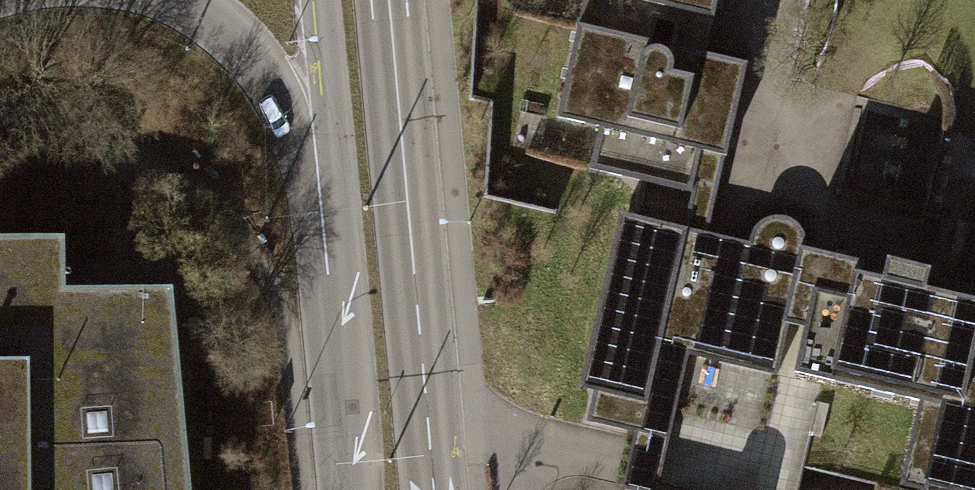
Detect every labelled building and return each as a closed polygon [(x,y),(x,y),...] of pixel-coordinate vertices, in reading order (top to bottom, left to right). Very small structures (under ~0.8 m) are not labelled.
[(575,23),(704,51),(715,0),(580,0),(575,23)] [(745,61),(704,51),(575,23),(554,116),(593,125),(584,167),(687,190),(697,148),(724,154),(745,61)] [(724,154),(697,148),(687,190),(679,227),(706,233),(724,154)] [(971,205),(966,224),(974,226),(974,206),(971,205)] [(616,213),(577,385),(592,389),(585,421),(636,432),(657,346),(685,353),(774,372),(785,322),(778,320),(796,243),(802,244),(800,229),(790,217),(775,214),(758,219),(746,232),(744,241),(706,233),(679,227),(616,213)] [(166,284),(61,286),(61,234),(0,234),(0,489),(187,489),(166,284)] [(796,243),(778,320),(785,322),(801,326),(790,371),(916,401),(896,483),(924,489),(926,489),(928,483),(956,489),(974,489),(974,288),(925,276),(928,265),(882,254),(880,263),(802,244),(796,243)] [(685,353),(657,346),(636,432),(622,489),(663,489),(653,488),(685,353)]
